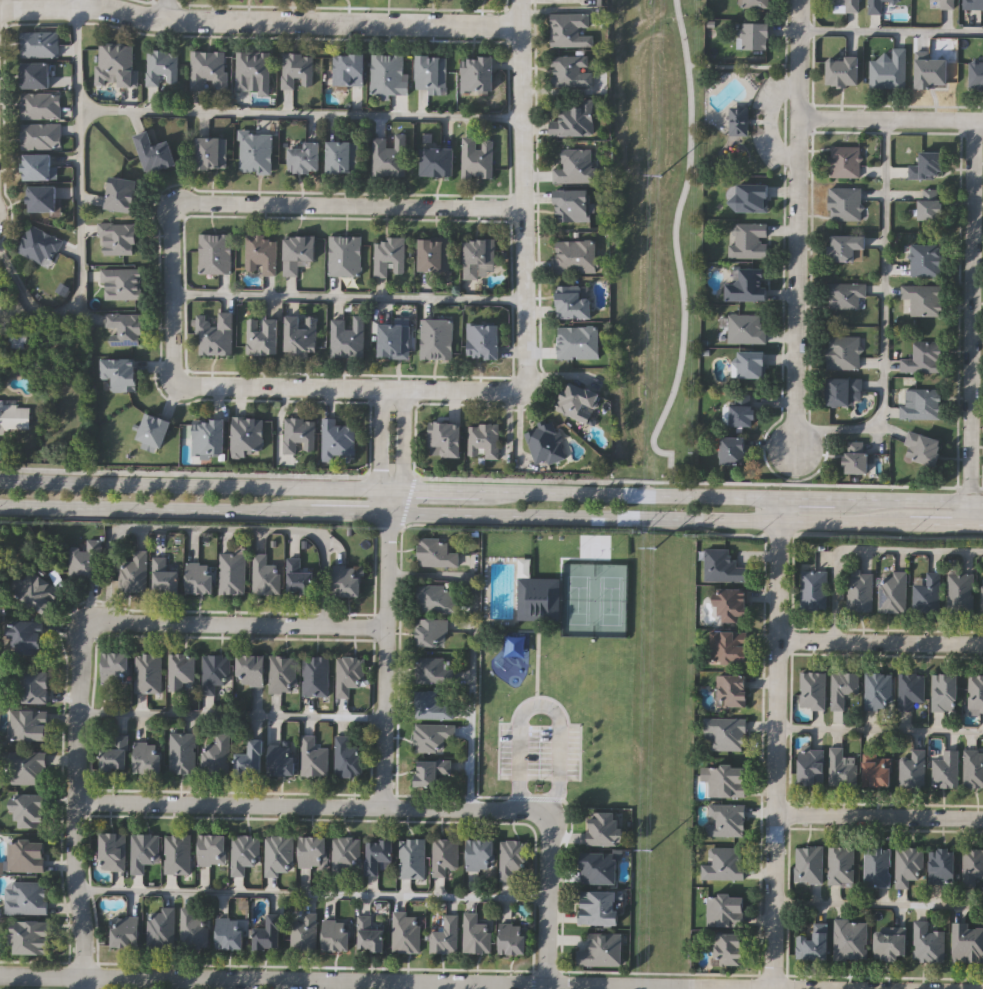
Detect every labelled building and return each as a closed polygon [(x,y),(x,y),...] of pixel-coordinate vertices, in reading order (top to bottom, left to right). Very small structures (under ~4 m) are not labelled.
[(746,8),(746,0),(773,0),(773,8),(746,8)] [(836,6),(836,0),(861,0),(861,12),(847,12),(847,6),(836,6)] [(870,14),(870,0),(903,0),(903,1),(884,1),(884,14),(870,14)] [(943,9),(943,0),(957,0),(957,9),(943,9)] [(968,10),(968,0),(982,0),(982,10),(968,10)] [(592,48),(552,48),(552,14),(592,14),(592,48)] [(742,24),(773,24),(773,50),(742,50),(742,24)] [(59,58),(22,58),(22,34),(59,34),(59,58)] [(136,88),(120,88),(120,76),(111,76),(111,86),(98,86),(98,46),(136,47),(136,88)] [(908,89),(872,89),(872,58),(893,58),(893,48),(908,48),(908,89)] [(179,86),(164,86),(164,87),(148,87),(148,52),(179,51),(179,86)] [(192,91),(192,52),(228,52),(228,91),(192,91)] [(237,94),(237,53),(270,53),(270,94),(237,94)] [(282,90),(283,54),(314,55),(313,89),(297,89),(297,90),(282,90)] [(365,55),(365,87),(334,87),(334,55),(365,55)] [(408,55),(408,96),(372,96),(372,55),(408,55)] [(593,55),(592,88),(553,88),(553,55),(593,55)] [(447,90),(418,90),(418,57),(447,57),(447,90)] [(496,58),(496,93),(463,93),(463,58),(496,58)] [(862,58),(862,86),(830,86),(830,58),(862,58)] [(917,89),(917,59),(951,59),(951,89),(917,89)] [(971,62),(982,62),(982,89),(970,89),(971,62)] [(50,64),(50,89),(21,89),(21,64),(50,64)] [(62,120),(22,120),(22,95),(62,95),(62,120)] [(550,137),(550,115),(573,115),(573,101),(595,101),(595,137),(550,137)] [(751,136),(730,136),(730,108),(751,108),(751,136)] [(62,125),(62,150),(22,150),(22,125),(62,125)] [(148,175),(137,136),(152,132),(155,146),(172,142),(178,167),(148,175)] [(272,175),(239,175),(239,132),(272,132),(272,175)] [(374,177),(374,138),(392,138),(392,136),(407,136),(407,177),(374,177)] [(198,171),(198,138),(227,138),(227,171),(198,171)] [(494,140),(494,179),(463,179),(463,138),(479,138),(479,140),(494,140)] [(359,175),(329,175),(329,142),(359,142),(359,175)] [(290,149),(306,149),(306,143),(322,143),(322,174),(290,174),(290,149)] [(832,178),(832,147),(863,147),(863,178),(832,178)] [(554,183),(554,169),(563,169),(563,149),(597,149),(597,183),(554,183)] [(455,150),(455,178),(422,178),(423,150),(455,150)] [(911,166),(923,166),(923,152),(947,152),(947,179),(911,179),(911,166)] [(57,156),(57,181),(25,181),(25,156),(57,156)] [(140,181),(136,214),(108,211),(111,178),(140,181)] [(733,185),(771,185),(771,213),(733,213),(733,185)] [(59,187),(59,213),(30,213),(30,187),(59,187)] [(864,221),(831,221),(831,188),(864,188),(864,221)] [(921,221),(921,190),(944,190),(944,221),(921,221)] [(591,191),(591,223),(556,223),(556,191),(591,191)] [(137,256),(101,256),(101,224),(137,224),(137,256)] [(770,259),(730,259),(730,245),(733,245),(733,224),(770,224),(770,240),(770,259)] [(64,240),(52,268),(18,254),(30,226),(64,240)] [(233,236),(233,275),(200,275),(200,236),(233,236)] [(247,273),(247,236),(277,236),(277,276),(262,276),(262,273),(247,273)] [(362,237),(362,277),(330,277),(330,237),(362,237)] [(869,249),(858,249),(858,262),(834,262),(834,237),(869,237),(869,249)] [(285,238),(317,238),(317,262),(299,262),(299,277),(285,277),(285,238)] [(406,240),(406,276),(392,276),(392,278),(375,278),(375,240),(406,240)] [(420,272),(420,240),(452,240),(452,272),(420,272)] [(466,279),(466,241),(496,241),(496,279),(466,279)] [(556,274),(556,242),(598,242),(598,274),(556,274)] [(944,243),(944,276),(913,276),(913,243),(944,243)] [(771,269),(770,301),(729,301),(729,283),(741,283),(742,268),(771,269)] [(103,270),(143,270),(143,301),(103,301),(103,270)] [(867,309),(830,309),(830,284),(867,284),(867,309)] [(945,286),(945,317),(912,316),(912,300),(903,300),(903,286),(945,286)] [(583,287),(583,301),(593,301),(593,319),(559,319),(559,287),(583,287)] [(234,357),(198,356),(200,316),(221,316),(221,314),(235,314),(234,357)] [(143,347),(109,347),(109,315),(143,315),(143,347)] [(332,320),(352,320),(352,316),(365,316),(365,359),(332,359),(332,320)] [(768,316),(768,343),(731,343),(731,316),(768,316)] [(288,317),(318,317),(318,358),(288,358),(288,317)] [(280,319),(280,356),(248,356),(248,319),(280,319)] [(453,321),(453,360),(422,360),(422,321),(453,321)] [(410,359),(381,359),(381,325),(410,325),(410,359)] [(501,360),(468,360),(468,325),(501,325),(501,360)] [(600,360),(559,360),(559,327),(600,327),(600,360)] [(862,370),(831,370),(831,337),(862,337),(862,370)] [(903,373),(903,359),(916,359),(916,342),(943,342),(943,373),(903,373)] [(768,379),(740,379),(740,352),(768,352),(768,379)] [(138,360),(138,392),(114,392),(114,380),(104,380),(104,360),(138,360)] [(864,379),(864,406),(830,406),(830,379),(864,379)] [(601,395),(590,424),(557,411),(568,382),(601,395)] [(905,419),(905,390),(944,390),(943,420),(905,419)] [(6,436),(0,436),(0,401),(20,400),(20,406),(31,406),(31,428),(6,428),(6,436)] [(759,427),(732,427),(732,422),(728,422),(728,412),(734,412),(734,401),(759,401),(759,427)] [(164,452),(138,444),(148,414),(173,422),(164,452)] [(234,457),(235,418),(265,418),(264,457),(234,457)] [(285,454),(285,419),(316,419),(316,453),(298,453),(298,454),(285,454)] [(323,462),(323,419),(338,419),(338,427),(356,427),(356,462),(323,462)] [(227,421),(227,456),(194,456),(194,421),(227,421)] [(525,432),(554,421),(568,457),(539,468),(525,432)] [(463,457),(430,457),(430,423),(463,423),(463,457)] [(500,459),(486,459),(486,451),(480,451),(480,457),(470,457),(470,425),(500,425),(500,459)] [(941,466),(907,460),(912,433),(945,439),(941,466)] [(749,465),(724,465),(724,438),(749,438),(749,465)] [(849,474),(849,442),(870,442),(870,474),(849,474)] [(448,551),(458,551),(458,565),(418,565),(418,537),(448,537),(448,551)] [(100,581),(69,581),(69,547),(86,547),(86,539),(100,539),(100,581)] [(731,547),(731,561),(751,561),(751,581),(706,581),(706,547),(731,547)] [(147,591),(118,591),(118,560),(133,560),(133,549),(147,549),(147,591)] [(245,593),(220,593),(220,551),(245,551),(245,593)] [(267,563),(278,563),(278,593),(253,593),(253,553),(267,553),(267,563)] [(153,591),(153,555),(166,555),(166,568),(180,568),(180,591),(153,591)] [(301,557),(301,570),(314,569),(314,592),(288,593),(288,557),(301,557)] [(187,562),(213,562),(213,593),(187,593),(187,562)] [(361,596),(333,596),(333,564),(361,564),(361,596)] [(9,588),(18,576),(22,579),(30,568),(62,591),(45,615),(9,588)] [(802,569),(827,569),(827,610),(802,610),(802,569)] [(874,611),(849,611),(849,571),(874,571),(874,611)] [(927,580),(927,571),(941,571),(942,612),(914,612),(914,581),(927,580)] [(907,573),(907,612),(881,612),(881,573),(907,573)] [(974,574),(974,614),(949,614),(949,574),(974,574)] [(520,620),(520,578),(562,578),(562,620),(520,620)] [(416,612),(416,583),(454,583),(454,612),(416,612)] [(750,620),(720,621),(720,588),(749,587),(750,620)] [(42,653),(9,651),(12,616),(44,619),(42,653)] [(446,618),(446,646),(418,646),(418,618),(446,618)] [(737,630),(737,637),(750,637),(750,662),(716,662),(716,630),(737,630)] [(130,652),(130,686),(102,686),(102,652),(130,652)] [(135,693),(135,653),(161,653),(161,693),(135,693)] [(169,691),(169,654),(194,654),(194,683),(185,683),(185,691),(169,691)] [(238,654),(265,654),(265,685),(238,685),(238,654)] [(202,695),(202,655),(231,655),(231,684),(215,684),(215,695),(202,695)] [(297,693),(270,693),(270,656),(297,656),(297,693)] [(328,696),(303,696),(303,656),(328,656),(328,696)] [(361,687),(350,687),(350,696),(336,696),(336,656),(361,656),(361,687)] [(450,683),(415,683),(415,657),(450,657),(450,683)] [(50,703),(24,703),(24,670),(50,670),(50,703)] [(801,708),(801,671),(826,671),(826,709),(801,708)] [(848,695),(848,709),(833,709),(833,672),(860,672),(860,695),(848,695)] [(866,709),(866,672),(893,672),(893,709),(866,709)] [(925,701),(915,701),(915,709),(899,709),(899,673),(925,673),(925,701)] [(932,711),(932,673),(959,673),(959,711),(932,711)] [(969,674),(982,674),(982,712),(969,712),(969,674)] [(718,707),(718,675),(748,675),(748,707),(718,707)] [(415,719),(415,690),(437,690),(437,704),(452,704),(452,719),(415,719)] [(48,740),(9,740),(9,709),(48,709),(48,740)] [(748,717),(748,750),(712,750),(712,733),(704,733),(704,717),(748,717)] [(446,737),(446,751),(415,751),(415,723),(452,723),(452,737),(446,737)] [(170,773),(170,733),(196,733),(196,773),(170,773)] [(229,733),(229,774),(201,774),(201,744),(215,744),(215,733),(229,733)] [(128,735),(128,770),(102,770),(102,745),(112,745),(112,735),(128,735)] [(328,775),(301,775),(301,735),(316,735),(316,746),(328,746),(328,775)] [(336,735),(350,735),(350,746),(362,746),(362,776),(336,776),(336,735)] [(237,774),(237,752),(250,752),(250,738),(264,738),(264,774),(237,774)] [(135,772),(135,742),(162,742),(162,772),(135,772)] [(296,774),(268,774),(268,744),(296,744),(296,774)] [(831,784),(831,746),(845,746),(845,756),(858,756),(858,784),(831,784)] [(964,748),(982,748),(982,786),(964,786),(964,748)] [(826,783),(800,783),(799,749),(825,749),(826,783)] [(933,757),(943,757),(943,749),(959,749),(959,786),(933,786),(933,757)] [(900,786),(900,751),(926,751),(926,786),(900,786)] [(47,784),(10,784),(10,766),(5,766),(5,752),(47,752),(47,784)] [(892,757),(892,786),(865,786),(865,757),(892,757)] [(440,786),(418,786),(418,759),(450,759),(450,773),(440,773),(440,786)] [(748,765),(747,796),(709,796),(710,780),(702,780),(702,764),(748,765)] [(48,794),(48,827),(15,827),(15,794),(48,794)] [(746,804),(746,836),(708,835),(708,803),(746,804)] [(590,844),(590,811),(622,811),(622,844),(590,844)] [(102,832),(126,832),(126,870),(102,870),(102,832)] [(131,833),(159,833),(159,863),(146,863),(146,873),(131,873),(131,833)] [(190,833),(190,873),(165,873),(165,833),(190,833)] [(199,865),(199,833),(226,833),(226,865),(199,865)] [(245,864),(245,875),(232,875),(232,834),(260,834),(260,865),(245,864)] [(265,874),(265,835),(293,835),(293,874),(265,874)] [(299,866),(299,835),(327,835),(327,866),(299,866)] [(360,836),(360,868),(347,868),(347,876),(332,876),(332,836),(360,836)] [(424,876),(399,876),(399,837),(424,837),(424,876)] [(458,837),(458,867),(446,867),(446,875),(432,875),(432,837),(458,837)] [(467,870),(467,838),(495,838),(495,870),(467,870)] [(8,839),(46,839),(47,870),(8,871),(8,839)] [(385,861),(385,874),(368,874),(368,839),(394,839),(394,861),(385,861)] [(500,839),(525,839),(525,870),(515,870),(515,880),(500,880),(500,839)] [(824,845),(824,882),(797,882),(797,845),(824,845)] [(829,884),(829,846),(855,846),(855,884),(829,884)] [(891,846),(891,886),(865,885),(865,846),(891,846)] [(744,880),(702,879),(702,863),(709,863),(710,847),(745,847),(744,880)] [(896,887),(896,847),(924,847),(924,880),(912,880),(912,887),(896,887)] [(956,847),(956,882),(930,882),(930,847),(956,847)] [(963,847),(982,847),(982,878),(977,878),(977,886),(963,886),(963,847)] [(618,882),(582,882),(582,851),(618,851),(618,882)] [(47,914),(5,914),(5,897),(14,897),(14,880),(47,880),(47,914)] [(619,890),(619,924),(579,924),(579,890),(619,890)] [(746,925),(708,925),(708,894),(746,894),(746,925)] [(195,917),(206,917),(206,947),(181,947),(181,906),(195,906),(195,917)] [(175,908),(175,947),(147,947),(147,908),(175,908)] [(421,951),(393,951),(393,911),(421,911),(421,951)] [(490,951),(463,951),(463,911),(478,911),(478,922),(490,922),(490,951)] [(281,947),(254,947),(254,924),(267,924),(267,912),(281,912),(281,947)] [(374,922),(385,922),(385,949),(359,949),(359,912),(374,912),(374,922)] [(292,949),(292,913),(317,913),(317,949),(292,949)] [(457,951),(431,951),(431,924),(444,924),(444,913),(457,913),(457,951)] [(139,916),(139,947),(113,947),(113,916),(139,916)] [(217,917),(244,917),(244,948),(217,948),(217,917)] [(836,959),(836,918),(869,918),(869,959),(836,959)] [(350,949),(323,949),(323,919),(350,919),(350,949)] [(51,954),(12,953),(13,920),(52,920),(51,954)] [(946,960),(914,960),(915,921),(931,921),(931,929),(946,929),(946,960)] [(500,922),(527,922),(527,953),(500,953),(500,922)] [(956,922),(982,922),(982,961),(956,961),(956,922)] [(877,959),(877,926),(909,926),(909,959),(877,959)] [(830,959),(797,958),(798,931),(830,931),(830,959)] [(746,932),(746,963),(716,963),(716,932),(746,932)] [(621,965),(577,965),(577,949),(589,949),(589,933),(621,933),(621,965)]
